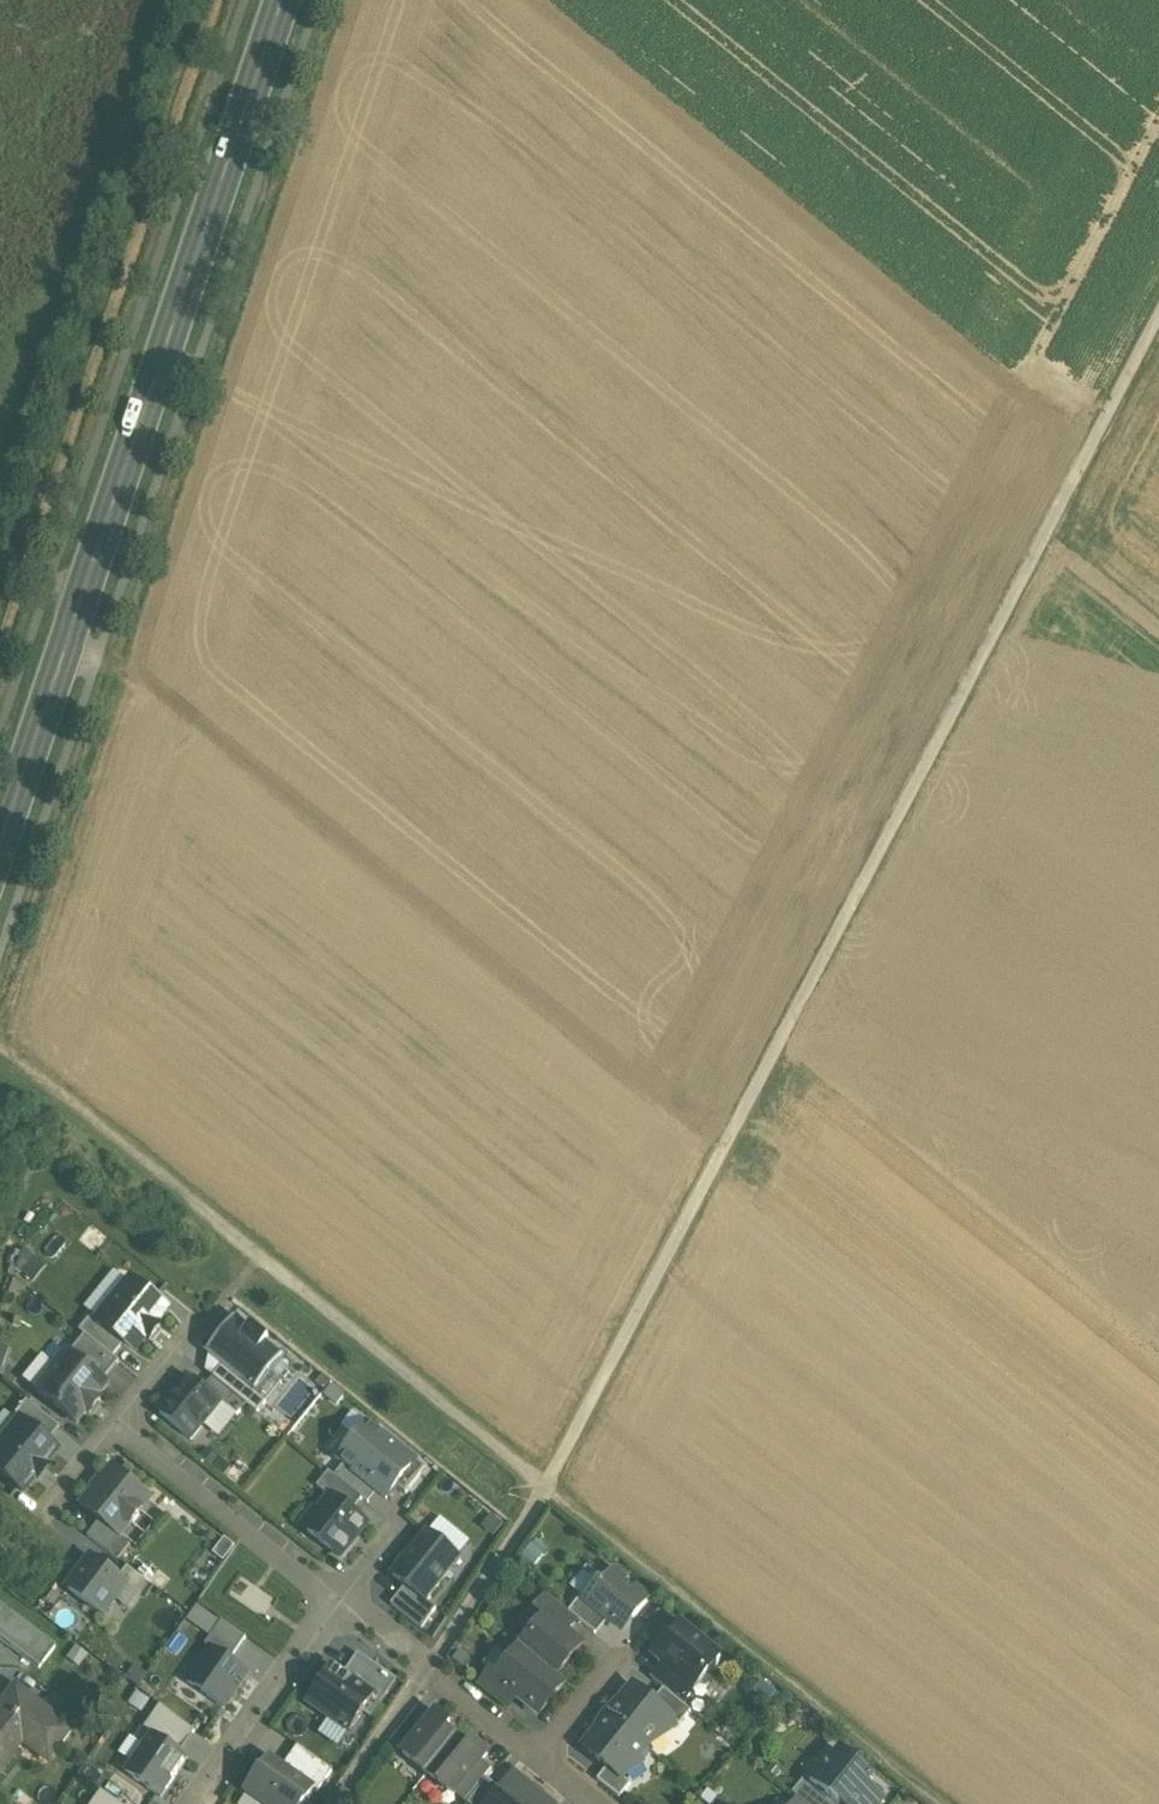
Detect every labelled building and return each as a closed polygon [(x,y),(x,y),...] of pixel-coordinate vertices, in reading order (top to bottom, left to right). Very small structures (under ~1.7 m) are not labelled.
[(24,1248),(11,1266),(33,1282),(46,1264),(24,1248)] [(128,1281),(96,1322),(140,1356),(172,1316),(128,1281)] [(204,1353),(257,1394),(259,1392),(257,1390),(282,1359),(284,1360),(287,1357),(268,1342),(269,1340),(251,1326),(250,1328),(234,1316),(232,1318),(234,1320),(209,1351),(207,1350),(204,1353)] [(90,1323),(81,1334),(115,1361),(124,1350),(90,1323)] [(116,1367),(81,1340),(70,1354),(104,1381),(116,1367)] [(67,1353),(36,1392),(77,1423),(86,1412),(90,1415),(101,1400),(98,1398),(109,1385),(67,1353)] [(221,1367),(212,1378),(258,1414),(266,1403),(221,1367)] [(190,1378),(160,1414),(192,1440),(203,1426),(201,1424),(219,1402),(190,1378)] [(246,1405),(212,1378),(203,1389),(237,1416),(246,1405)] [(58,1428),(24,1402),(11,1418),(17,1422),(46,1444),(58,1428)] [(0,1444),(0,1475),(23,1493),(33,1480),(35,1482),(47,1467),(44,1465),(55,1452),(46,1444),(17,1422),(0,1444)] [(368,1424),(338,1460),(387,1500),(397,1487),(406,1495),(426,1471),(368,1424)] [(335,1476),(368,1504),(377,1493),(344,1466),(335,1476)] [(111,1468),(79,1512),(122,1543),(154,1499),(111,1468)] [(352,1512),(362,1500),(329,1472),(317,1487),(330,1497),(332,1494),(352,1512)] [(321,1517),(308,1533),(341,1557),(367,1524),(332,1495),(317,1513),(321,1517)] [(95,1528),(87,1541),(117,1562),(126,1550),(95,1528)] [(457,1558),(426,1534),(393,1577),(406,1587),(426,1601),(457,1558)] [(89,1557),(65,1589),(105,1619),(129,1587),(89,1557)] [(614,1574),(602,1589),(599,1586),(586,1602),(607,1620),(623,1633),(648,1601),(614,1574)] [(406,1587),(391,1605),(422,1631),(437,1609),(426,1601),(406,1587)] [(569,1614),(547,1596),(536,1611),(545,1619),(546,1617),(567,1633),(577,1620),(569,1614)] [(586,1602),(581,1598),(569,1614),(577,1620),(595,1635),(607,1620),(586,1602)] [(10,1614),(0,1606),(0,1626),(10,1614)] [(10,1614),(0,1626),(0,1640),(39,1669),(55,1648),(10,1614)] [(545,1619),(521,1649),(556,1677),(581,1646),(574,1639),(571,1643),(567,1639),(567,1633),(546,1617),(545,1619)] [(246,1639),(222,1622),(206,1645),(229,1662),(246,1639)] [(720,1658),(681,1626),(668,1642),(666,1640),(652,1657),(664,1667),(665,1667),(694,1690),(695,1690),(707,1674),(720,1658)] [(496,1679),(495,1680),(516,1697),(520,1700),(526,1700),(531,1704),(529,1707),(539,1716),(564,1684),(556,1677),(521,1649),(496,1679)] [(247,1675),(211,1650),(188,1682),(224,1708),(247,1675)] [(398,1681),(358,1654),(345,1674),(376,1696),(364,1715),(371,1720),(384,1701),(398,1681)] [(331,1666),(307,1701),(351,1731),(375,1696),(331,1666)] [(694,1690),(665,1667),(664,1667),(652,1682),(663,1690),(682,1705),(694,1690)] [(516,1697),(495,1680),(496,1679),(491,1674),(480,1687),(506,1708),(516,1697)] [(0,1704),(0,1771),(28,1733),(55,1753),(72,1731),(13,1686),(0,1704)] [(653,1703),(633,1687),(608,1718),(647,1750),(650,1746),(665,1735),(662,1731),(671,1720),(672,1719),(653,1703)] [(682,1705),(663,1690),(653,1703),(672,1719),(671,1720),(679,1727),(691,1713),(682,1705)] [(195,1731),(160,1707),(145,1728),(180,1753),(195,1731)] [(429,1722),(416,1712),(392,1742),(405,1752),(429,1722)] [(405,1752),(403,1755),(428,1776),(458,1738),(450,1732),(450,1733),(446,1729),(450,1724),(437,1713),(429,1722),(405,1752)] [(647,1750),(608,1718),(583,1749),(607,1768),(622,1780),(623,1779),(626,1776),(642,1764),(638,1761),(647,1750)] [(188,1760),(152,1735),(125,1775),(161,1800),(188,1760)] [(458,1738),(428,1776),(453,1796),(456,1793),(480,1764),(487,1754),(473,1743),(469,1748),(466,1745),(458,1738)] [(333,1771),(297,1747),(283,1768),(314,1791),(318,1794),(333,1771)] [(828,1766),(826,1765),(811,1783),(810,1785),(834,1803),(879,1803),(882,1800),(865,1785),(871,1778),(839,1752),(828,1766)] [(245,1792),(262,1803),(305,1803),(314,1791),(283,1768),(268,1759),(245,1792)] [(480,1764),(456,1793),(468,1803),(487,1780),(492,1774),(480,1764)] [(622,1780),(607,1768),(597,1781),(619,1799),(631,1785),(623,1779),(622,1780)] [(513,1775),(490,1803),(548,1803),(513,1775)] [(810,1785),(811,1783),(806,1778),(792,1795),(798,1799),(803,1803),(834,1803),(810,1785)] [(468,1803),(490,1803),(500,1791),(487,1780),(468,1803)] [(102,1792),(93,1803),(120,1803),(102,1792)]
